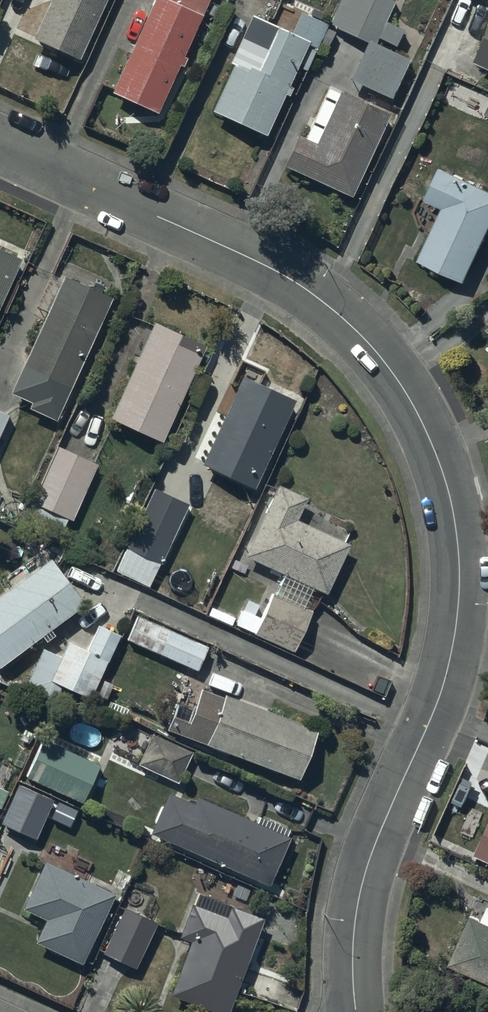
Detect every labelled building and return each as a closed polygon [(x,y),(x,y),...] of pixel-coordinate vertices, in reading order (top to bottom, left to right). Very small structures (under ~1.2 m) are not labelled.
[(34,34),(81,54),(83,50),(88,53),(111,0),(48,0),(34,34)] [(111,87),(156,108),(177,62),(181,64),(185,53),(181,52),(201,9),(199,8),(202,0),(150,0),(111,87)] [(327,24),(325,23),(318,39),(328,43),(336,24),(364,36),(348,76),(391,94),(408,52),(373,38),(376,33),(396,41),(403,25),(383,17),(391,0),(337,0),(327,24)] [(308,36),(251,9),(229,57),(233,59),(211,104),(264,129),(284,87),(288,89),(292,80),(288,79),(298,59),(306,63),(315,45),(306,40),(308,36)] [(474,55),(487,62),(487,24),(474,55)] [(295,130),(281,160),(349,191),(386,108),(340,87),(339,89),(327,84),(304,134),(295,130)] [(439,162),(426,193),(443,201),(418,254),(464,275),(487,222),(487,184),(439,162)] [(0,244),(0,301),(21,254),(0,244)] [(65,271),(11,387),(31,397),(28,403),(53,415),(111,292),(65,271)] [(153,317),(109,413),(162,437),(206,341),(153,317)] [(293,393),(242,370),(201,460),(252,483),(293,393)] [(10,411),(0,406),(0,433),(10,411)] [(57,442),(23,516),(60,532),(65,522),(72,525),(89,489),(85,487),(97,461),(57,442)] [(308,494),(277,480),(245,551),(283,568),(262,614),(242,605),(234,623),(291,648),(310,607),(304,604),(313,585),(325,590),(348,539),(297,517),(308,494)] [(153,485),(115,566),(150,582),(188,501),(153,485)] [(0,589),(0,661),(41,631),(45,638),(54,631),(50,626),(85,600),(51,555),(47,558),(39,547),(1,575),(8,583),(0,589)] [(120,634),(196,667),(207,640),(170,624),(169,627),(136,612),(132,622),(127,620),(120,634)] [(41,644),(22,686),(62,704),(70,685),(90,694),(119,630),(97,620),(84,647),(66,638),(60,652),(41,644)] [(317,725),(223,689),(222,692),(185,678),(166,726),(209,742),(207,746),(229,754),(231,749),(298,775),(317,725)] [(191,748),(152,730),(150,735),(125,723),(114,748),(138,759),(137,761),(176,779),(191,748)] [(99,759),(42,733),(24,773),(81,799),(99,759)] [(0,818),(0,820),(36,836),(54,797),(17,780),(0,818)] [(168,789),(150,828),(269,881),(290,834),(287,833),(290,826),(258,812),(255,818),(197,792),(193,800),(168,789)] [(475,849),(487,855),(487,821),(475,849)] [(65,849),(48,842),(22,904),(45,914),(34,938),(82,958),(112,887),(85,876),(92,860),(79,855),(80,851),(67,845),(65,849)] [(262,914),(197,890),(193,901),(191,900),(179,932),(189,935),(169,990),(226,1011),(262,914)] [(119,900),(96,946),(134,965),(157,919),(119,900)] [(448,959),(487,977),(487,901),(481,915),(470,910),(448,959)]
